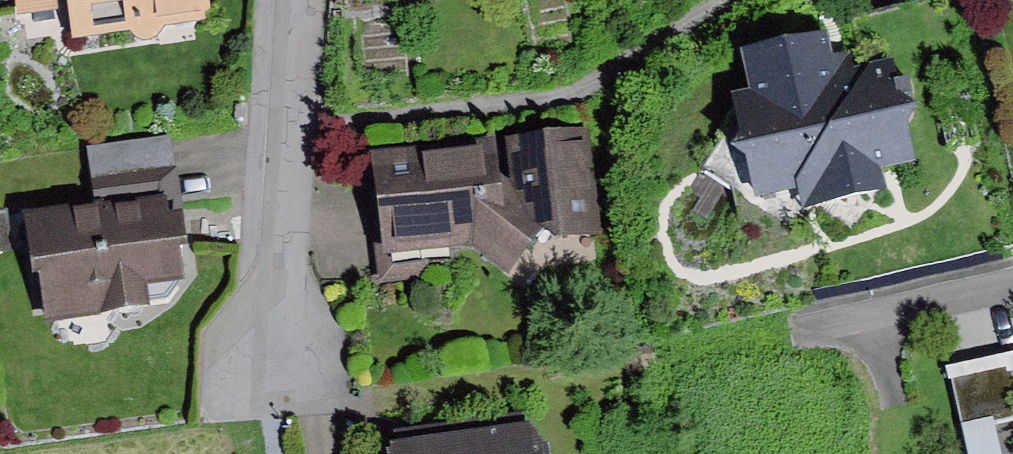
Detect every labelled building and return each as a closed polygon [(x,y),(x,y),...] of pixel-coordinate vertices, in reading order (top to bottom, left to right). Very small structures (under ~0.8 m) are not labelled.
[(17,15),(68,9),(72,39),(126,32),(138,40),(156,39),(167,28),(211,23),(208,0),(15,0),(17,15)] [(824,34),(740,54),(749,90),(733,94),(742,134),(733,146),(749,157),(758,196),(795,188),(801,216),(895,194),(890,171),(917,165),(908,127),(918,112),(903,50),(832,67),(824,34)] [(483,141),(365,152),(378,285),(422,281),(430,268),(430,263),(450,261),(449,249),(470,247),(529,290),(549,263),(596,258),(583,130),(507,137),(512,188),(488,190),(483,141)] [(167,135),(85,148),(90,183),(172,169),(167,135)] [(174,198),(26,212),(33,277),(45,263),(50,320),(149,311),(146,280),(182,277),(174,198)] [(0,215),(0,251),(9,251),(6,214),(0,215)] [(654,344),(624,349),(628,374),(658,370),(654,344)] [(952,380),(1012,368),(1012,353),(949,366),(952,380)] [(952,380),(962,427),(994,421),(1012,417),(1012,374),(1012,368),(952,380)] [(962,427),(967,453),(1000,453),(994,421),(962,427)] [(383,443),(385,453),(552,453),(550,445),(543,446),(532,425),(383,443)]
